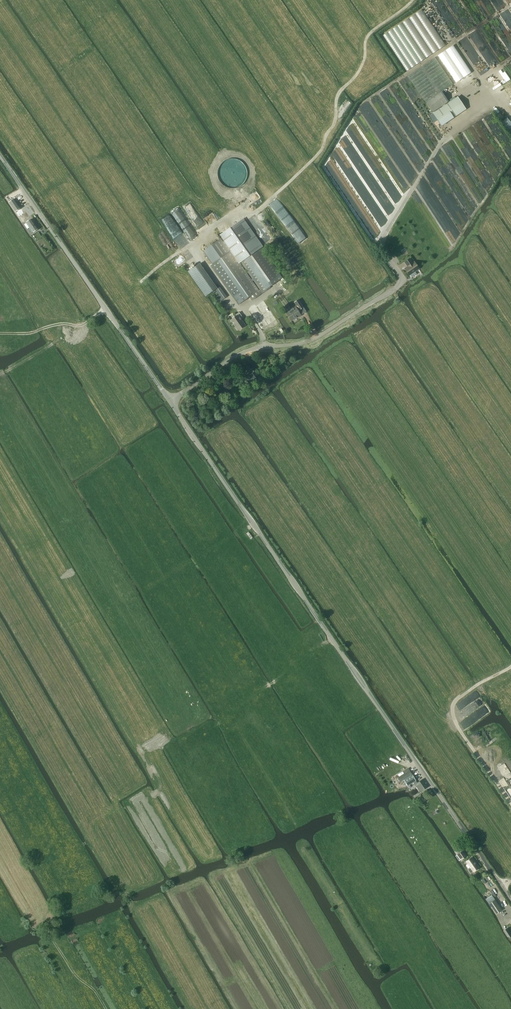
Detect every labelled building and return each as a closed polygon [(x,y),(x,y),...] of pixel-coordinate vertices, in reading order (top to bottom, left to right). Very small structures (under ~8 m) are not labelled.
[(445,46),(421,10),(402,23),(426,58),(445,46)] [(425,59),(401,23),(383,35),(407,71),(425,59)] [(453,45),(438,55),(456,83),(471,73),(453,45)] [(434,57),(407,76),(425,103),(432,113),(442,106),(442,107),(445,105),(444,104),(447,103),(440,93),(453,84),(434,57)] [(442,107),(432,114),(441,126),(455,116),(447,104),(445,105),(442,107)] [(20,208),(14,199),(9,202),(15,212),(20,208)] [(21,209),(16,213),(19,216),(22,220),(24,218),(27,217),(31,214),(28,209),(24,212),(21,209)] [(221,234),(225,240),(223,242),(221,239),(203,251),(212,264),(210,265),(238,305),(249,297),(252,300),(270,288),(267,284),(280,275),(261,248),(262,247),(242,218),(221,234)] [(31,234),(38,229),(31,220),(26,223),(30,228),(28,230),(31,234)] [(406,265),(407,265),(408,266),(404,269),(409,275),(419,269),(414,262),(413,263),(410,258),(404,262),(406,265)] [(188,272),(205,296),(216,289),(198,264),(188,272)] [(294,302),(299,310),(303,307),(298,300),(294,302)] [(297,318),(301,315),(295,308),(293,309),(293,308),(290,310),(291,311),(286,314),(291,321),(296,317),(297,318)] [(238,330),(245,325),(241,319),(243,318),(239,312),(236,315),(237,316),(231,320),(238,330)] [(250,386),(257,380),(252,373),(254,372),(252,368),(246,374),(248,376),(245,378),(250,386)] [(415,780),(412,775),(404,780),(407,785),(415,780)] [(415,784),(416,787),(414,788),(418,793),(427,787),(422,780),(415,784)] [(463,850),(458,854),(461,859),(466,856),(463,850)] [(474,871),(479,868),(471,858),(466,861),(471,867),(468,869),(471,873),(473,871),(474,871)] [(496,914),(502,909),(495,899),(491,902),(489,903),(496,914)]
